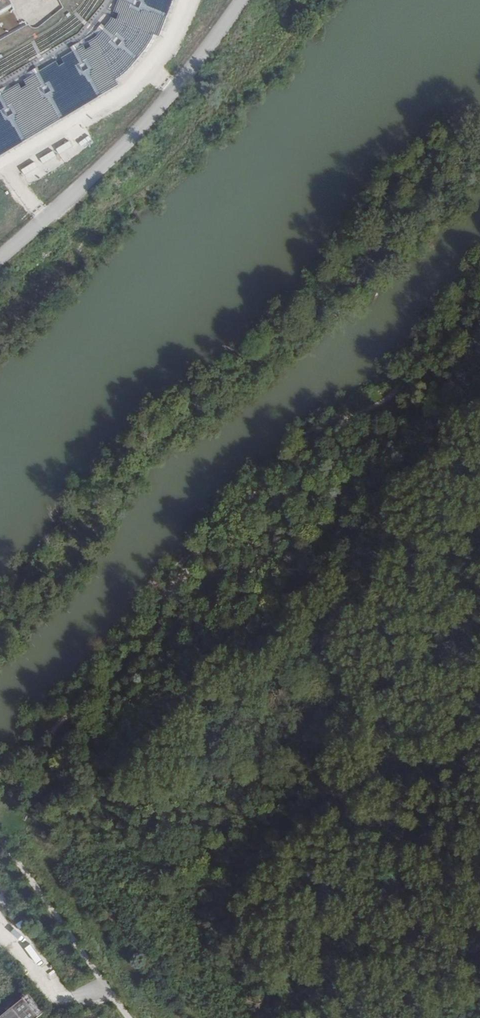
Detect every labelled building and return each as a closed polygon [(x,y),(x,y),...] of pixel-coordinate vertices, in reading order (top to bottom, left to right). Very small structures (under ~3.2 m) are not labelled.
[(45,1011),(29,992),(0,1016),(0,1017),(37,1017),(45,1011)]
